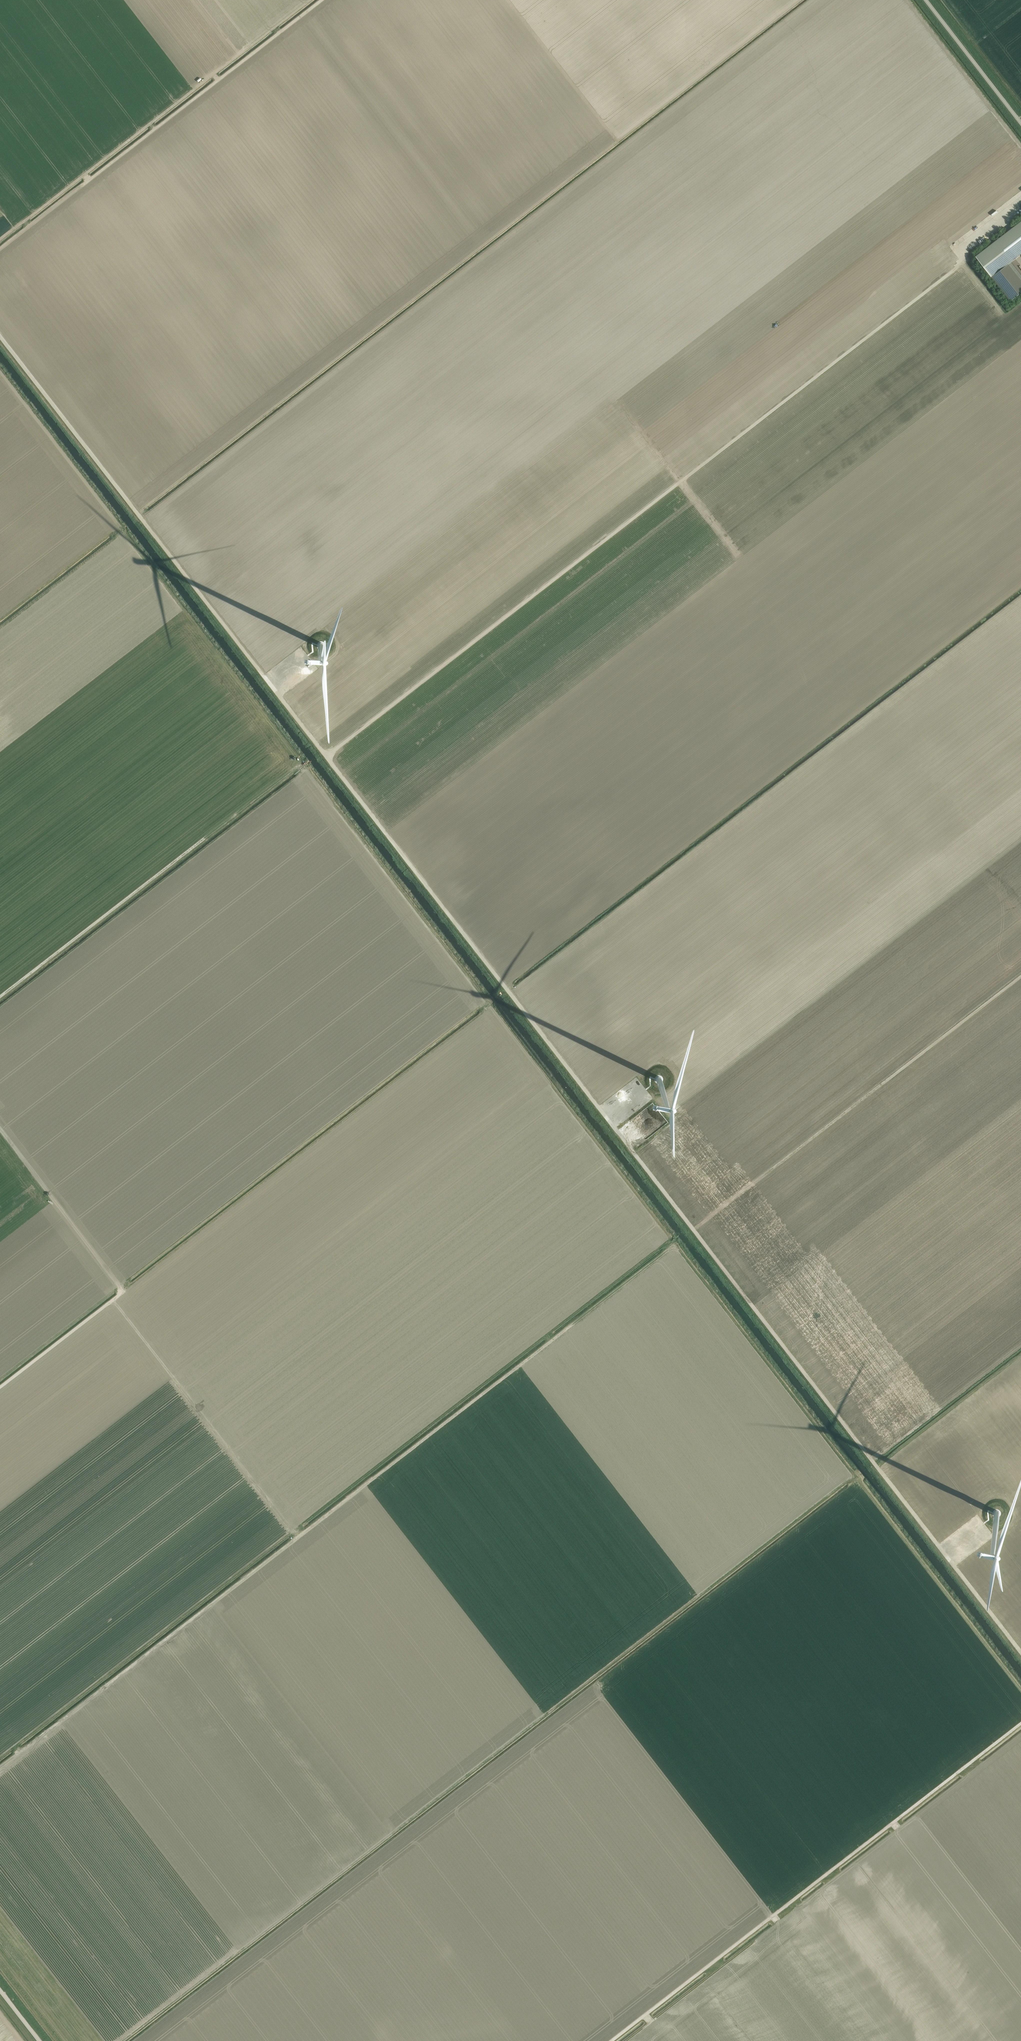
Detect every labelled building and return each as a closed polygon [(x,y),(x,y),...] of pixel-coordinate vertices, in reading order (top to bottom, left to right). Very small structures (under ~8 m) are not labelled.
[(977,256),(992,277),(1020,254),(1020,221),(977,256)] [(974,236),(959,246),(963,252),(972,246),(971,244),(977,240),(974,236)] [(1019,255),(992,277),(1011,300),(1020,292),(1020,257),(1019,255)]
